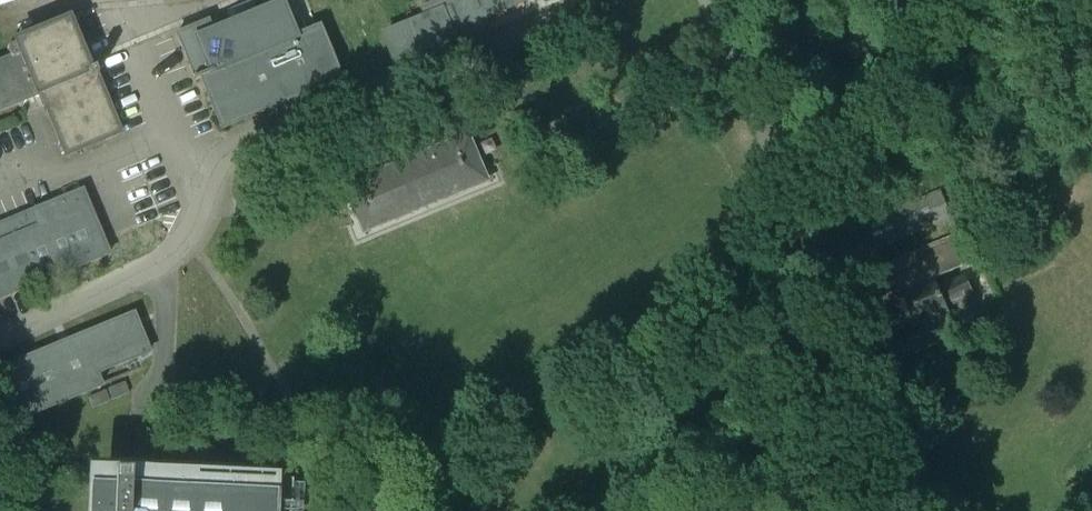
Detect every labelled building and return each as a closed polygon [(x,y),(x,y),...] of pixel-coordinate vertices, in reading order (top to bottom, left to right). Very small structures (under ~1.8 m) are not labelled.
[(423,8),(427,17),(385,35),(397,63),(455,39),(456,41),(460,40),(460,39),(491,26),(488,18),(532,0),(444,0),(423,8)] [(192,30),(180,35),(197,77),(195,78),(196,80),(201,78),(222,129),(341,80),(319,28),(296,37),(282,2),(195,38),(192,30)] [(41,95),(66,156),(122,133),(96,70),(92,72),(89,65),(87,60),(70,18),(14,41),(15,45),(7,48),(11,57),(0,61),(0,111),(41,95)] [(411,159),(346,186),(366,233),(490,182),(470,135),(451,143),(445,133),(409,149),(411,159)] [(104,240),(83,190),(0,224),(0,300),(109,255),(104,240)] [(851,261),(953,218),(942,191),(840,234),(851,261)] [(875,271),(860,277),(865,289),(863,290),(867,301),(901,287),(922,335),(888,349),(893,362),(958,335),(947,308),(974,297),(961,266),(974,261),(962,232),(875,270),(875,271)] [(0,370),(0,379),(17,420),(101,386),(96,374),(149,352),(134,314),(0,370)] [(112,400),(129,393),(125,383),(108,390),(112,400)] [(105,391),(88,398),(93,409),(109,402),(105,391)] [(292,482),(161,477),(161,478),(86,475),(85,510),(291,510),(292,482)]
